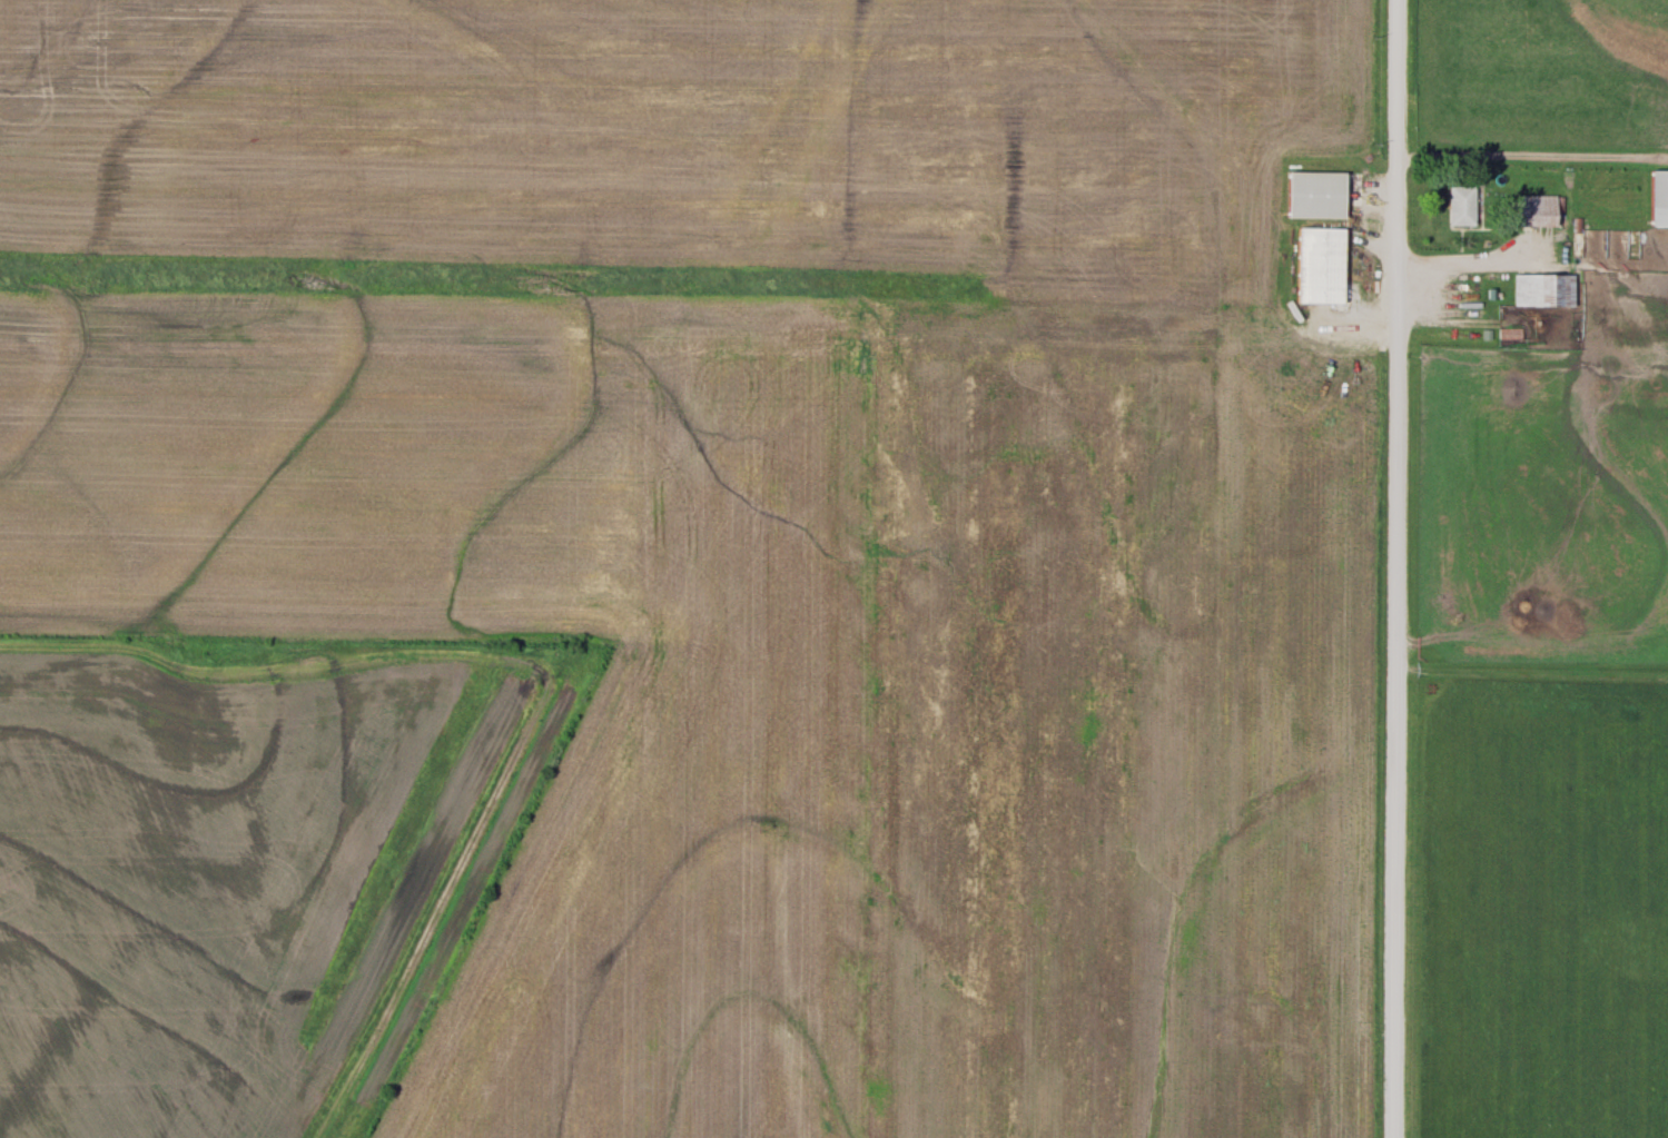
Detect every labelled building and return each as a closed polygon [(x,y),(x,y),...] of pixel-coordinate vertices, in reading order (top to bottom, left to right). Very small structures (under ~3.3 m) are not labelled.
[(1651,172),(1651,228),(1667,228),(1667,172),(1651,172)] [(1289,220),(1346,220),(1346,174),(1289,174),(1289,220)] [(1476,227),(1476,188),(1449,188),(1449,227),(1476,227)] [(1558,228),(1558,197),(1518,197),(1518,228),(1558,228)] [(1345,231),(1295,231),(1295,305),(1345,305),(1345,231)] [(1514,275),(1514,308),(1576,308),(1576,275),(1514,275)]
